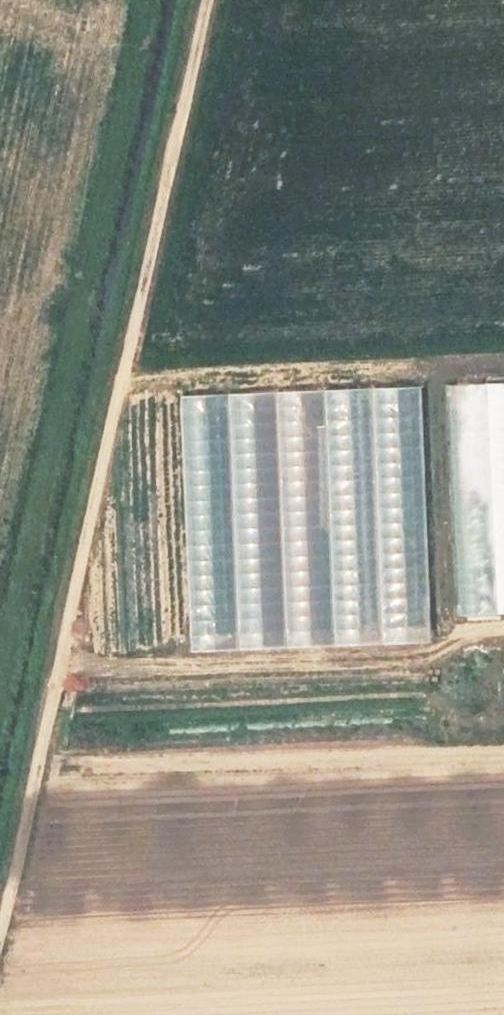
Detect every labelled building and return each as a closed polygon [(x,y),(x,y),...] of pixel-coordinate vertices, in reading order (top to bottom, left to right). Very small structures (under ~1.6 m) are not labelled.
[(446,384),(457,615),(503,613),(503,381),(446,384)] [(459,646),(461,671),(487,669),(485,644),(459,646)]
